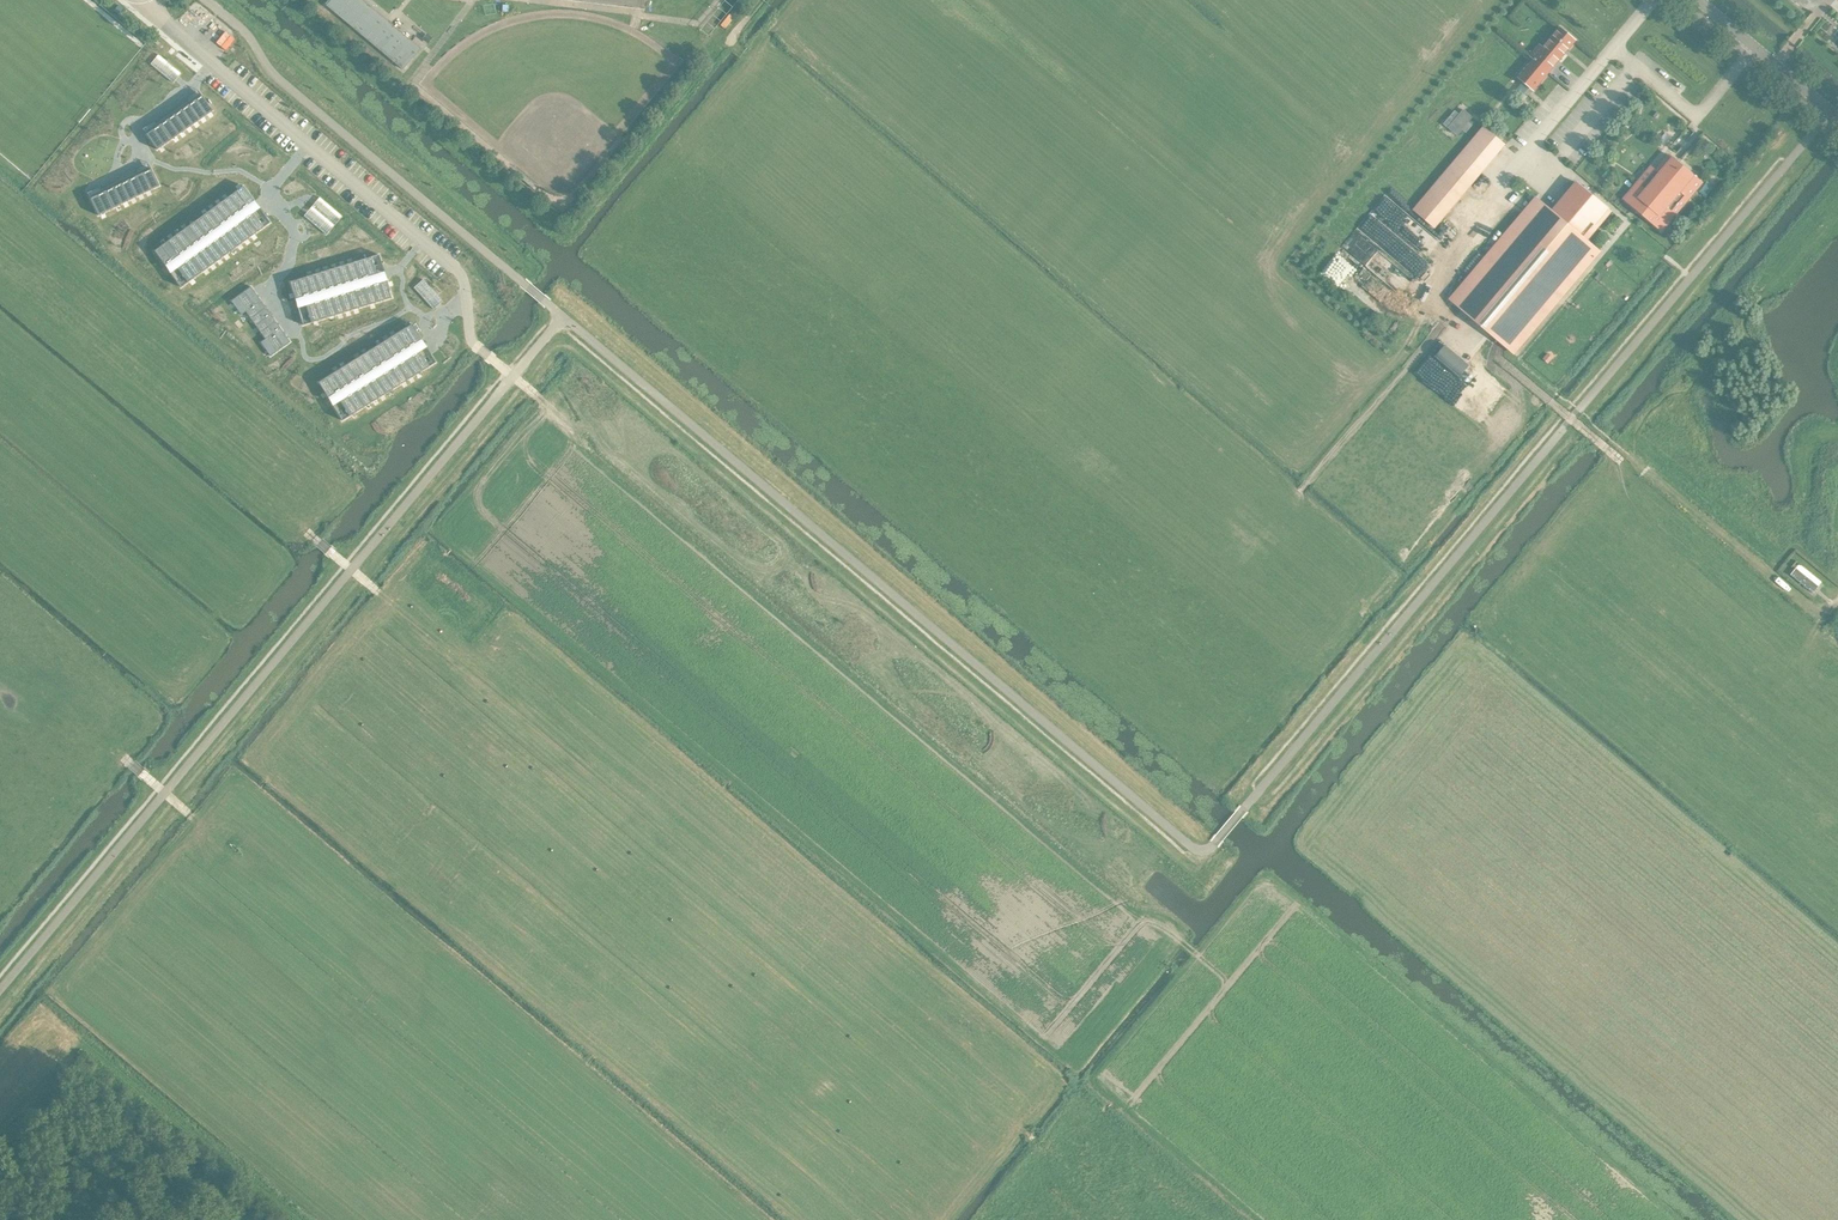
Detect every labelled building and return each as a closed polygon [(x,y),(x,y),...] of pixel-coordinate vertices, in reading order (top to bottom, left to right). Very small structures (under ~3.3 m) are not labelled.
[(421,50),(361,0),(334,0),(328,7),(404,71),(421,50)] [(1575,40),(1561,28),(1519,77),(1533,90),(1549,71),(1547,70),(1556,59),(1558,60),(1575,40)] [(202,95),(146,134),(157,150),(213,111),(202,95)] [(1454,126),(1454,127),(1454,128),(1454,129),(1455,129),(1455,130),(1455,131),(1456,131),(1456,132),(1457,132),(1457,131),(1458,131),(1458,130),(1458,131),(1459,131),(1459,130),(1460,130),(1461,129),(1462,129),(1463,129),(1464,131),(1465,131),(1466,132),(1468,130),(1468,129),(1469,129),(1469,128),(1470,128),(1470,127),(1471,127),(1471,126),(1471,124),(1470,124),(1470,123),(1469,122),(1469,121),(1471,119),(1472,117),(1472,116),(1471,115),(1468,113),(1467,111),(1466,111),(1465,110),(1464,109),(1463,109),(1462,110),(1463,110),(1462,111),(1461,111),(1461,112),(1460,113),(1460,114),(1459,115),(1458,115),(1458,116),(1457,118),(1456,119),(1456,121),(1455,121),(1456,121),(1455,121),(1455,123),(1455,124),(1454,125),(1454,126)] [(1483,126),(1414,209),(1436,228),(1505,145),(1483,126)] [(1635,195),(1650,207),(1643,215),(1656,226),(1697,178),(1670,155),(1635,195)] [(151,169),(90,199),(98,215),(159,186),(151,169)] [(1706,180),(1700,189),(1707,194),(1714,186),(1706,180)] [(1607,208),(1578,183),(1553,212),(1537,198),(1451,300),(1513,352),(1599,250),(1583,237),(1607,208)] [(243,186),(155,251),(165,266),(254,201),(243,186)] [(252,212),(177,267),(188,282),(263,228),(252,212)] [(371,257),(290,282),(295,300),(376,275),(371,257)] [(386,280),(305,305),(311,323),(392,298),(386,280)] [(252,289),(232,303),(270,355),(289,341),(252,289)] [(412,324),(319,382),(328,397),(421,340),(412,324)] [(1439,354),(1444,343),(1437,340),(1433,351),(1439,354)] [(1446,344),(1437,355),(1462,376),(1471,364),(1446,344)] [(418,351),(340,400),(349,416),(428,367),(418,351)] [(368,451),(363,447),(360,452),(365,456),(368,451)] [(1792,560),(1787,566),(1808,584),(1814,578),(1792,560)]
